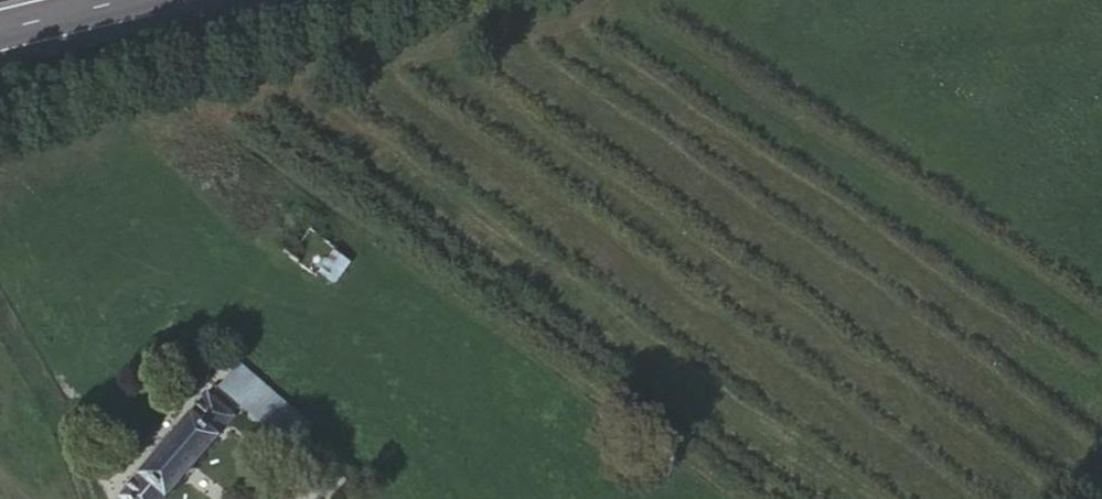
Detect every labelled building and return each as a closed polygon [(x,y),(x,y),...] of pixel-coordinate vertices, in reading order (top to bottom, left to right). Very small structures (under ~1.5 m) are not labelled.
[(240,366),(220,390),(292,452),(313,429),(240,366)] [(232,421),(241,411),(214,389),(119,498),(120,498),(164,498),(232,421)] [(232,421),(294,472),(304,463),(241,411),(232,421)]
